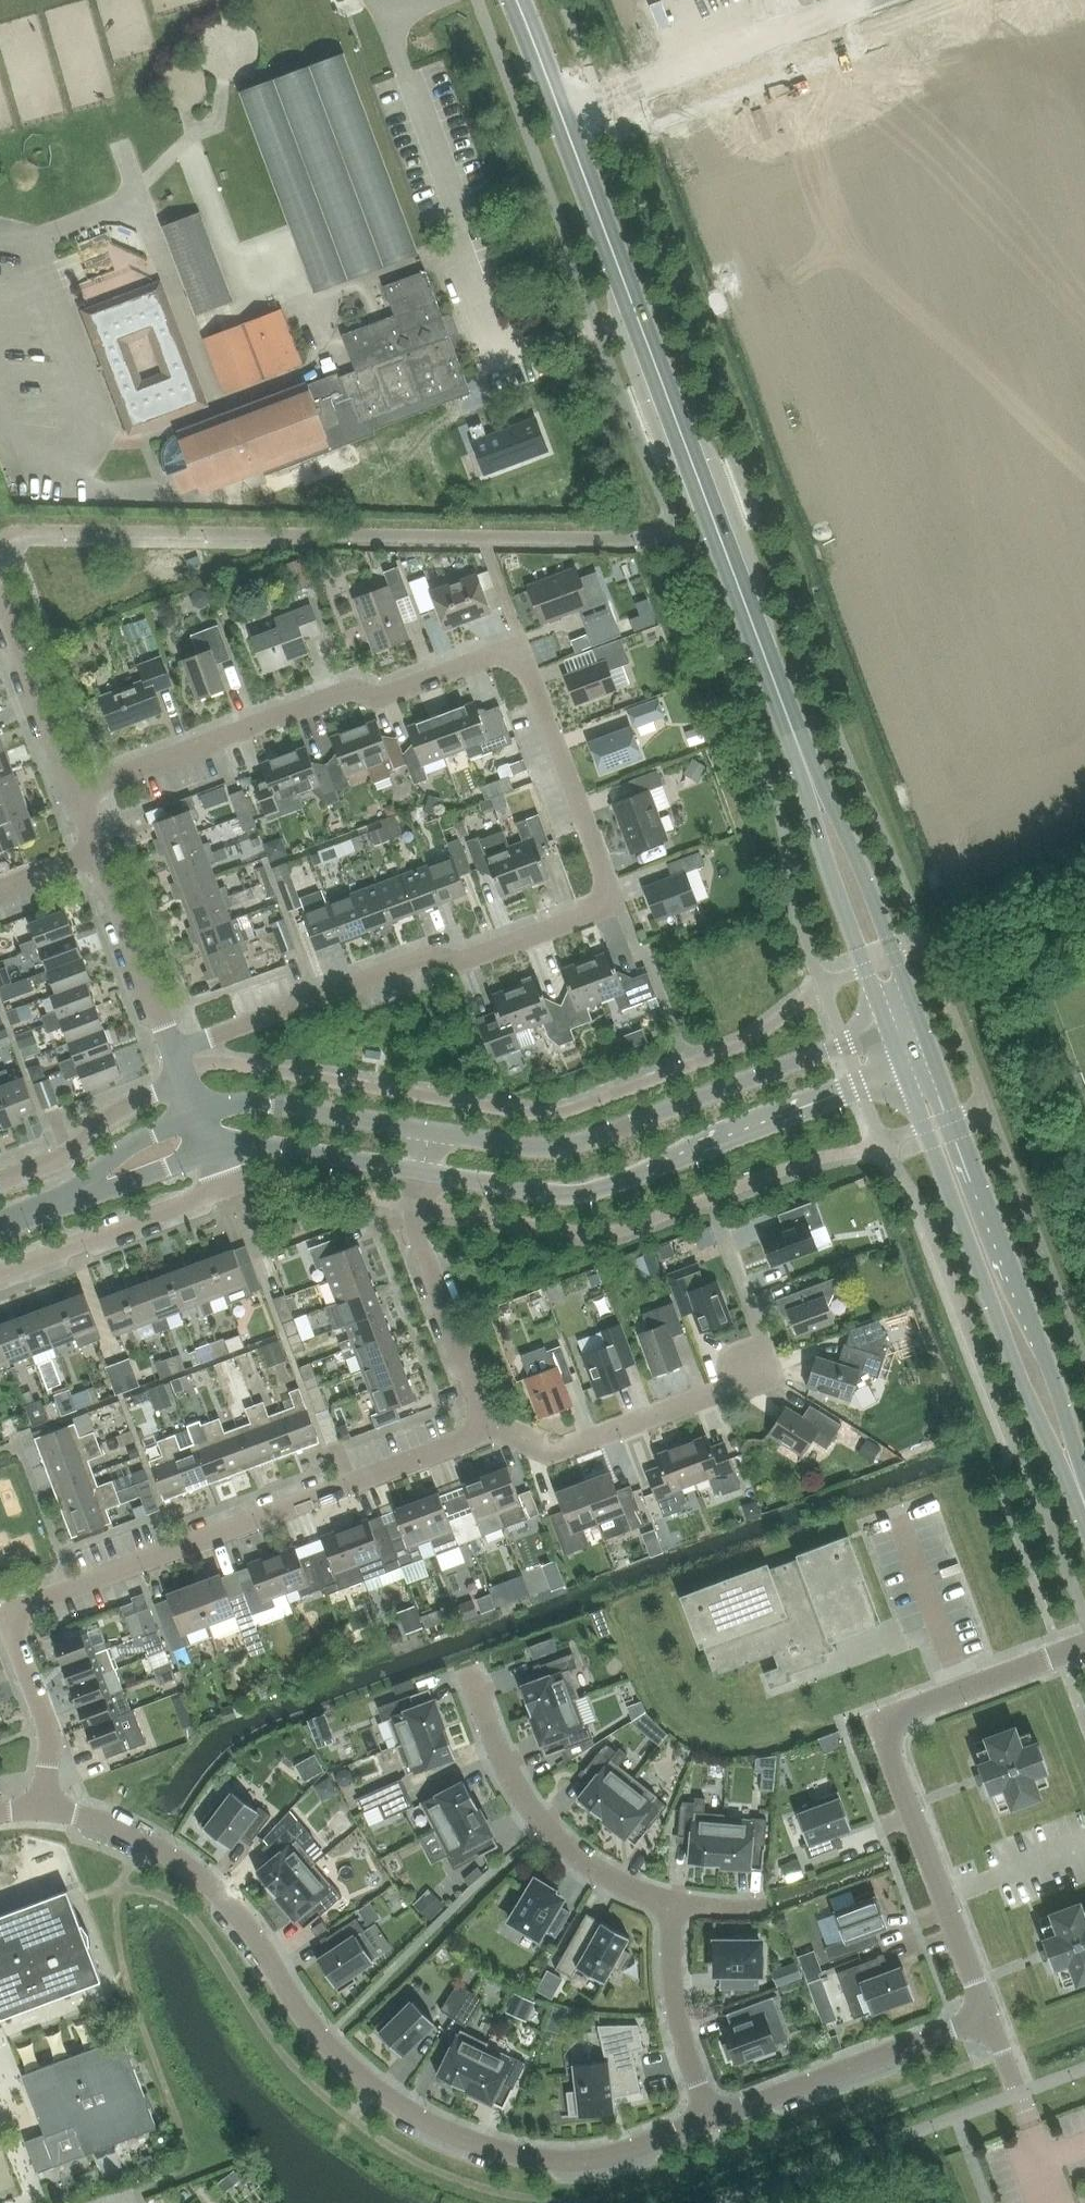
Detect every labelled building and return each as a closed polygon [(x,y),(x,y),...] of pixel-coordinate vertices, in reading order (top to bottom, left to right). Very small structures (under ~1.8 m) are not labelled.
[(231,301),(205,233),(198,214),(161,227),(194,315),(231,301)] [(442,317),(440,318),(423,272),(381,287),(392,316),(340,335),(354,372),(338,377),(339,378),(338,379),(336,374),(177,434),(177,436),(171,439),(165,444),(162,451),(162,457),(164,463),(168,474),(167,474),(167,475),(190,467),(199,492),(261,468),(264,476),(374,434),(373,430),(469,393),(448,338),(450,337),(452,333),(446,319),(442,317)] [(89,313),(131,426),(198,401),(155,288),(89,313)] [(279,311),(269,314),(204,339),(224,392),(299,364),(279,311)] [(534,419),(499,432),(485,437),(480,424),(468,428),(472,442),(471,443),(483,475),(546,451),(534,419)] [(1032,529),(1023,532),(1028,544),(1036,541),(1032,529)] [(1036,541),(1028,544),(1032,557),(1041,554),(1036,541)] [(983,547),(979,549),(984,561),(992,558),(987,546),(983,547)] [(202,568),(197,557),(184,562),(189,573),(202,568)] [(992,558),(984,561),(988,573),(997,570),(992,558)] [(946,561),(938,564),(943,576),(951,573),(946,561)] [(394,601),(408,595),(398,567),(383,572),(389,586),(353,600),(373,651),(409,638),(394,601)] [(544,621),(585,605),(573,571),(531,586),(544,621)] [(951,573),(943,576),(947,588),(955,585),(951,573)] [(445,629),(489,612),(475,575),(430,592),(445,629)] [(303,641),(321,634),(310,605),(274,618),(278,629),(252,639),(264,673),(283,666),(282,663),(308,653),(303,641)] [(215,665),(230,659),(217,625),(190,635),(197,655),(183,660),(197,699),(224,688),(215,665)] [(609,671),(629,663),(620,639),(590,650),(596,664),(564,676),(575,705),(616,689),(609,671)] [(1077,652),(1069,655),(1073,667),(1082,664),(1077,652)] [(154,692),(171,686),(160,657),(142,664),(148,679),(99,697),(112,731),(162,712),(154,692)] [(1073,667),(1078,679),(1082,677),(1084,676),(1084,673),(1082,664),(1073,667)] [(1033,668),(1025,671),(1029,683),(1038,680),(1033,668)] [(1038,680),(1029,683),(1034,695),(1038,694),(1042,692),(1038,680)] [(992,683),(984,686),(988,698),(996,695),(992,683)] [(996,695),(988,698),(993,711),(1001,708),(996,695)] [(634,727),(663,716),(657,700),(628,710),(634,727)] [(474,702),(451,710),(465,749),(470,759),(482,755),(512,743),(508,733),(498,706),(478,713),(474,702)] [(443,757),(465,749),(451,710),(429,719),(443,757)] [(422,765),(443,757),(429,719),(406,727),(414,749),(402,753),(406,764),(414,785),(428,779),(422,765)] [(406,764),(402,753),(396,737),(384,742),(375,720),(353,729),(367,767),(373,782),(389,776),(393,769),(406,764)] [(601,773),(641,758),(630,727),(589,742),(601,773)] [(346,775),(367,767),(353,729),(330,737),(338,759),(326,764),(336,790),(350,785),(346,775)] [(340,801),(336,790),(326,764),(313,768),(305,747),(283,755),(297,793),(309,789),(326,806),(340,801)] [(13,772),(5,750),(0,752),(0,777),(13,772)] [(275,801),(297,793),(283,755),(260,764),(268,785),(255,790),(265,817),(279,812),(275,801)] [(648,791),(663,785),(657,770),(628,781),(634,796),(612,804),(631,853),(667,839),(648,791)] [(21,793),(13,772),(0,777),(0,801),(21,793)] [(485,800),(513,789),(508,776),(480,787),(485,800)] [(243,831),(256,826),(242,790),(229,795),(243,831)] [(29,815),(21,793),(0,801),(0,826),(29,815)] [(157,847),(198,832),(193,820),(199,818),(191,796),(162,806),(167,818),(153,823),(159,838),(154,840),(157,847)] [(509,847),(524,887),(548,878),(536,847),(549,842),(538,814),(516,823),(523,841),(509,847)] [(37,837),(29,815),(0,826),(0,851),(37,837)] [(524,887),(509,847),(503,831),(480,839),(478,837),(466,841),(476,869),(489,865),(500,896),(524,887)] [(170,868),(212,852),(208,842),(202,844),(198,832),(157,847),(160,855),(164,853),(170,868)] [(426,866),(440,903),(465,893),(459,876),(471,871),(459,838),(446,843),(451,856),(426,866)] [(354,845),(316,853),(319,867),(357,859),(354,845)] [(173,892),(214,876),(210,864),(216,862),(212,852),(170,868),(175,882),(170,884),(173,892)] [(685,873),(704,865),(699,852),(666,864),(671,876),(643,887),(656,920),(697,905),(685,873)] [(271,869),(288,912),(302,906),(286,863),(271,869)] [(260,884),(270,880),(265,866),(255,870),(260,884)] [(415,912),(440,903),(426,866),(401,875),(415,912)] [(390,921),(415,912),(401,875),(377,884),(390,921)] [(186,912),(228,896),(225,886),(219,888),(214,876),(173,892),(176,899),(181,897),(186,912)] [(260,884),(266,899),(275,895),(270,880),(260,884)] [(366,930),(390,921),(377,884),(352,893),(366,930)] [(341,940),(366,930),(352,893),(327,903),(341,940)] [(190,936),(230,920),(226,908),(232,906),(228,896),(186,912),(192,926),(187,928),(190,936)] [(316,949),(341,940),(327,903),(302,912),(316,949)] [(23,953),(74,934),(65,910),(29,923),(35,939),(19,944),(23,953)] [(281,952),(294,948),(283,919),(270,924),(281,952)] [(203,956),(245,940),(241,930),(235,932),(230,920),(190,936),(193,943),(197,941),(203,956)] [(46,970),(82,957),(74,934),(23,953),(26,962),(41,956),(46,970)] [(251,977),(242,952),(249,950),(245,940),(203,956),(208,970),(203,972),(206,980),(218,976),(222,988),(251,977)] [(656,997),(647,973),(620,983),(609,951),(585,960),(600,1001),(614,996),(619,1010),(656,997)] [(55,993),(91,980),(82,957),(46,970),(31,976),(35,985),(50,979),(55,993)] [(586,1006),(600,1001),(585,960),(561,969),(573,1000),(561,1005),(570,1029),(592,1021),(586,1006)] [(521,984),(513,987),(528,1028),(542,1023),(548,1037),(554,1035),(558,1046),(574,1040),(570,1029),(561,1005),(549,1009),(537,978),(535,979),(533,975),(520,979),(521,984)] [(989,989),(999,985),(995,975),(985,978),(989,989)] [(95,1005),(86,983),(91,981),(91,980),(55,993),(50,995),(56,1010),(41,1016),(44,1025),(95,1005)] [(528,1028),(513,987),(489,996),(497,1017),(478,1024),(491,1058),(534,1042),(528,1028)] [(68,1042),(104,1029),(95,1005),(44,1025),(47,1033),(62,1028),(68,1042)] [(11,1044),(5,1028),(0,1030),(0,1048),(11,1044)] [(73,1057),(58,1062),(61,1071),(112,1052),(104,1029),(68,1042),(73,1057)] [(380,1051),(366,1049),(364,1057),(379,1059),(380,1051)] [(112,1052),(61,1071),(65,1080),(80,1074),(85,1089),(121,1076),(112,1052)] [(12,1082),(6,1069),(0,1072),(0,1091),(13,1125),(23,1121),(20,1115),(36,1109),(23,1077),(12,1082)] [(46,1075),(32,1080),(41,1105),(56,1099),(47,1076),(46,1075)] [(1,1122),(3,1128),(13,1125),(0,1091),(0,1123),(1,1122)] [(808,1232),(824,1226),(815,1200),(782,1213),(788,1229),(763,1239),(772,1264),(814,1248),(808,1232)] [(328,1281),(365,1267),(357,1244),(337,1251),(333,1239),(308,1248),(316,1269),(323,1267),(328,1281)] [(233,1249),(210,1258),(224,1295),(228,1305),(251,1296),(250,1293),(261,1289),(245,1246),(233,1250),(233,1249)] [(634,1259),(641,1279),(661,1271),(654,1251),(634,1259)] [(209,1300),(224,1295),(210,1258),(188,1266),(207,1315),(214,1312),(209,1300)] [(703,1332),(728,1323),(723,1310),(726,1309),(721,1293),(718,1294),(713,1283),(705,1286),(697,1264),(667,1275),(682,1315),(695,1310),(703,1332)] [(199,1317),(207,1315),(188,1266),(166,1274),(180,1311),(195,1305),(199,1317)] [(337,1303),(373,1289),(365,1267),(328,1281),(337,1303)] [(165,1316),(180,1311),(166,1274),(144,1282),(163,1331),(170,1328),(165,1316)] [(831,1295),(840,1292),(834,1278),(775,1300),(781,1314),(787,1311),(796,1335),(834,1321),(827,1304),(831,1295)] [(155,1334),(163,1331),(144,1282),(122,1291),(136,1327),(151,1322),(155,1334)] [(345,1325),(382,1311),(373,1289),(337,1303),(325,1307),(333,1329),(345,1325)] [(113,1336),(136,1327),(122,1291),(99,1299),(113,1336)] [(84,1293),(61,1302),(75,1338),(78,1347),(101,1338),(98,1330),(84,1293)] [(281,1323),(293,1319),(285,1294),(272,1299),(281,1323)] [(53,1347),(75,1338),(61,1302),(39,1310),(53,1347)] [(671,1337),(683,1333),(672,1302),(642,1314),(648,1330),(638,1334),(653,1375),(681,1365),(671,1337)] [(31,1355),(53,1347),(39,1310),(17,1318),(31,1355)] [(342,1351),(390,1333),(382,1311),(345,1325),(350,1339),(339,1343),(342,1351)] [(31,1355),(17,1318),(0,1325),(0,1340),(9,1363),(31,1355)] [(290,1345),(301,1341),(293,1319),(281,1323),(290,1345)] [(871,1376),(878,1378),(888,1345),(879,1320),(851,1329),(856,1342),(854,1347),(848,1345),(842,1360),(837,1364),(815,1357),(806,1386),(842,1398),(868,1384),(871,1376)] [(619,1357),(631,1352),(621,1324),(601,1331),(606,1346),(582,1355),(598,1396),(629,1384),(619,1357)] [(361,1369),(398,1355),(390,1333),(342,1351),(345,1359),(356,1355),(361,1369)] [(222,1355),(228,1353),(223,1338),(216,1341),(222,1355)] [(9,1363),(0,1340),(0,1366),(9,1363)] [(215,1358),(222,1355),(216,1341),(209,1343),(215,1358)] [(290,1345),(293,1354),(304,1349),(301,1341),(290,1345)] [(560,1386),(573,1381),(560,1346),(546,1351),(552,1368),(528,1377),(533,1389),(529,1390),(535,1406),(538,1404),(543,1418),(568,1408),(560,1386)] [(178,1372),(185,1369),(179,1354),(173,1357),(178,1372)] [(370,1391),(406,1377),(398,1355),(361,1369),(370,1391)] [(160,1378),(178,1372),(173,1357),(166,1360),(155,1364),(160,1378)] [(127,1391),(139,1386),(129,1358),(117,1363),(127,1391)] [(115,1395),(127,1391),(117,1363),(105,1367),(115,1395)] [(306,1389),(319,1385),(315,1376),(303,1381),(306,1389)] [(376,1428),(400,1419),(396,1407),(415,1400),(406,1377),(370,1391),(378,1413),(371,1415),(376,1428)] [(315,1411),(327,1407),(319,1385),(306,1389),(315,1411)] [(77,1410),(99,1401),(93,1386),(71,1395),(77,1410)] [(296,1451),(319,1442),(299,1388),(289,1392),(294,1406),(281,1411),(296,1451)] [(163,1389),(146,1393),(151,1416),(168,1412),(163,1389)] [(71,1395),(69,1390),(54,1396),(56,1401),(49,1404),(55,1418),(77,1410),(71,1395)] [(49,1404),(42,1406),(40,1401),(25,1406),(27,1411),(33,1426),(55,1418),(49,1404)] [(296,1451),(281,1411),(268,1416),(263,1401),(254,1405),(274,1459),(296,1451)] [(252,1468),(274,1459),(254,1405),(245,1408),(250,1423),(236,1428),(252,1468)] [(339,1440),(328,1409),(327,1407),(315,1411),(327,1445),(339,1440)] [(826,1449),(841,1425),(816,1409),(808,1422),(784,1407),(768,1434),(802,1455),(812,1440),(826,1449)] [(11,1434),(33,1426),(27,1411),(5,1420),(11,1434)] [(252,1468),(236,1428),(224,1432),(219,1418),(210,1421),(230,1476),(252,1468)] [(11,1434),(5,1420),(0,1422),(0,1427),(4,1437),(11,1434)] [(208,1484),(230,1476),(210,1421),(201,1425),(206,1439),(193,1444),(208,1484)] [(43,1463),(98,1443),(94,1431),(79,1437),(74,1423),(34,1438),(43,1463)] [(208,1484),(193,1444),(180,1449),(175,1434),(166,1438),(186,1492),(208,1484)] [(722,1495),(727,1493),(741,1488),(729,1457),(716,1462),(706,1436),(681,1446),(694,1482),(708,1477),(714,1492),(720,1490),(722,1495)] [(163,1501),(186,1492),(166,1438),(157,1441),(162,1455),(148,1461),(163,1501)] [(53,1488),(93,1473),(88,1460),(102,1455),(98,1443),(43,1463),(53,1488)] [(681,1487),(694,1482),(681,1446),(655,1455),(665,1482),(652,1487),(663,1517),(682,1510),(680,1505),(686,1503),(681,1487)] [(504,1527),(526,1519),(539,1514),(530,1490),(518,1495),(507,1467),(485,1475),(504,1527)] [(583,1482),(597,1521),(613,1516),(619,1534),(645,1525),(630,1486),(616,1491),(609,1472),(583,1482)] [(62,1512),(116,1492),(112,1480),(98,1486),(93,1473),(53,1488),(62,1512)] [(470,1541),(504,1527),(485,1475),(462,1484),(472,1512),(460,1516),(470,1541)] [(582,1527),(597,1521),(583,1482),(556,1492),(563,1511),(549,1516),(564,1555),(589,1545),(582,1527)] [(116,1492),(62,1512),(71,1538),(111,1523),(106,1509),(121,1504),(116,1492)] [(438,1493),(415,1501),(435,1554),(470,1541),(460,1516),(448,1521),(438,1493)] [(400,1567),(435,1554),(415,1501),(393,1510),(403,1538),(391,1542),(400,1567)] [(400,1567),(391,1542),(385,1527),(372,1532),(367,1519),(344,1528),(363,1581),(400,1567)] [(327,1595),(363,1581),(344,1528),(320,1537),(325,1549),(312,1554),(324,1588),(327,1595)] [(782,1676),(788,1674),(823,1661),(820,1654),(833,1649),(830,1641),(878,1623),(878,1622),(879,1621),(846,1535),(845,1536),(845,1535),(796,1553),(797,1554),(795,1554),(797,1558),(768,1568),(767,1564),(766,1564),(766,1563),(679,1595),(680,1597),(679,1597),(698,1647),(702,1646),(713,1675),(772,1653),(777,1666),(763,1672),(769,1688),(785,1682),(782,1676)] [(324,1588),(312,1554),(299,1559),(294,1546),(271,1555),(285,1593),(298,1588),(301,1597),(324,1588)] [(272,1598),(285,1593),(271,1555),(247,1564),(252,1577),(239,1582),(240,1586),(251,1615),(275,1606),(272,1598)] [(251,1615),(240,1586),(226,1591),(220,1574),(193,1584),(212,1636),(213,1636),(217,1639),(255,1625),(251,1615)] [(172,1651),(212,1636),(193,1584),(167,1594),(177,1621),(163,1627),(172,1651)] [(136,1612),(145,1634),(157,1629),(149,1608),(136,1612)] [(145,1634),(136,1612),(124,1617),(133,1639),(145,1634)] [(103,1641),(92,1645),(87,1631),(53,1644),(61,1665),(106,1648),(103,1641)] [(69,1686),(114,1669),(106,1648),(61,1665),(69,1686)] [(569,1671),(577,1668),(572,1653),(539,1665),(544,1678),(519,1687),(530,1715),(574,1699),(574,1700),(579,1698),(569,1671)] [(169,1663),(153,1669),(156,1677),(172,1671),(169,1663)] [(77,1707),(110,1694),(122,1690),(114,1669),(69,1686),(77,1707)] [(172,1671),(156,1677),(159,1685),(175,1679),(172,1671)] [(110,1694),(77,1707),(85,1728),(118,1715),(129,1711),(122,1690),(110,1694)] [(430,1702),(415,1708),(411,1695),(377,1708),(382,1722),(391,1719),(400,1744),(400,1745),(444,1729),(437,1710),(433,1712),(430,1702)] [(584,1726),(574,1700),(574,1699),(530,1715),(537,1734),(541,1732),(544,1742),(553,1739),(557,1751),(592,1738),(587,1724),(584,1726)] [(85,1728),(93,1749),(101,1746),(106,1758),(146,1744),(133,1709),(129,1711),(118,1715),(85,1728)] [(1014,1728),(973,1743),(980,1763),(976,1765),(987,1793),(991,1792),(998,1812),(1039,1797),(1032,1777),(1048,1771),(1038,1742),(1021,1748),(1014,1728)] [(406,1775),(455,1757),(444,1729),(400,1745),(400,1744),(395,1746),(406,1775)] [(618,1747),(615,1751),(607,1745),(602,1748),(583,1771),(594,1779),(578,1799),(601,1818),(633,1778),(617,1764),(626,1753),(618,1747)] [(299,1786),(320,1776),(311,1758),(290,1769),(299,1786)] [(655,1797),(656,1795),(633,1778),(601,1818),(616,1830),(619,1827),(627,1833),(632,1827),(643,1835),(666,1806),(655,1797)] [(363,1812),(378,1806),(407,1792),(400,1779),(357,1798),(363,1812)] [(436,1830),(477,1808),(464,1781),(422,1803),(436,1830)] [(832,1835),(851,1828),(837,1791),(817,1799),(819,1806),(796,1815),(806,1843),(803,1844),(808,1858),(837,1847),(832,1835)] [(258,1807),(256,1810),(233,1792),(218,1812),(211,1807),(198,1824),(229,1848),(241,1832),(252,1840),(270,1816),(258,1807)] [(384,1819),(413,1806),(407,1792),(378,1806),(384,1819)] [(703,1813),(704,1798),(694,1798),(694,1803),(682,1802),(680,1808),(678,1836),(691,1837),(689,1863),(719,1866),(722,1819),(723,1819),(724,1814),(703,1813)] [(483,1827),(487,1825),(477,1808),(436,1830),(449,1855),(446,1856),(453,1870),(480,1855),(474,1844),(488,1836),(483,1827)] [(764,1850),(766,1819),(751,1818),(751,1822),(723,1819),(722,1819),(719,1866),(738,1868),(738,1863),(749,1864),(750,1849),(764,1850)] [(302,1848),(313,1838),(298,1820),(267,1846),(276,1856),(256,1873),(275,1896),(311,1866),(311,1867),(315,1863),(302,1848)] [(329,1888),(311,1867),(311,1866),(275,1896),(288,1911),(291,1908),(298,1916),(310,1906),(318,1916),(342,1897),(332,1885),(329,1888)] [(512,1918),(510,1921),(538,1938),(543,1929),(555,1936),(569,1913),(557,1905),(561,1899),(551,1893),(553,1891),(534,1880),(521,1903),(517,1900),(508,1915),(512,1918)] [(868,1933),(887,1926),(874,1889),(853,1897),(856,1904),(833,1913),(843,1941),(825,1947),(830,1962),(873,1946),(868,1933)] [(80,1925),(67,1890),(0,1915),(0,2017),(0,2018),(101,1980),(88,1946),(90,1945),(89,1933),(82,1924),(80,1925)] [(1081,1911),(1078,1903),(1038,1918),(1045,1939),(1041,1940),(1052,1969),(1056,1967),(1064,1988),(1084,1980),(1084,1921),(1081,1911)] [(361,1933),(364,1931),(355,1918),(326,1938),(333,1949),(317,1961),(338,1993),(356,1981),(352,1974),(377,1957),(361,1933)] [(576,1931),(555,1969),(571,1978),(577,1968),(603,1983),(611,1968),(618,1972),(629,1953),(622,1949),(628,1938),(602,1922),(592,1940),(576,1931)] [(738,1942),(712,1942),(712,1963),(715,1963),(715,1974),(720,1974),(720,1988),(758,1988),(758,1974),(760,1974),(760,1942),(756,1942),(756,1937),(738,1937),(738,1942)] [(902,1967),(884,1974),(877,1958),(836,1973),(853,2019),(893,2004),(894,2007),(915,2000),(902,1967)] [(818,2021),(838,2015),(827,1981),(807,1987),(818,2021)] [(452,2018),(470,1992),(457,1984),(440,2010),(452,2018)] [(465,2027),(482,2000),(470,1992),(452,2018),(465,2027)] [(732,2057),(734,2062),(775,2047),(770,2033),(781,2023),(771,1997),(735,2011),(740,2025),(723,2031),(728,2044),(723,2046),(728,2059),(732,2057)] [(506,1998),(498,2018),(519,2028),(528,2007),(506,1998)] [(401,2056),(434,2023),(412,2001),(394,2018),(389,2013),(373,2028),(401,2056)] [(566,2092),(568,2117),(613,2112),(612,2099),(640,2092),(631,2051),(643,2049),(637,2024),(597,2026),(605,2062),(573,2066),(576,2091),(566,2092)] [(485,2048),(488,2043),(460,2030),(437,2076),(464,2089),(484,2047),(485,2048)] [(122,2036),(22,2074),(44,2133),(23,2141),(35,2173),(156,2127),(122,2036)] [(510,2060),(485,2048),(484,2047),(464,2089),(482,2098),(483,2094),(493,2098),(499,2085),(512,2090),(525,2063),(511,2056),(510,2060)]
